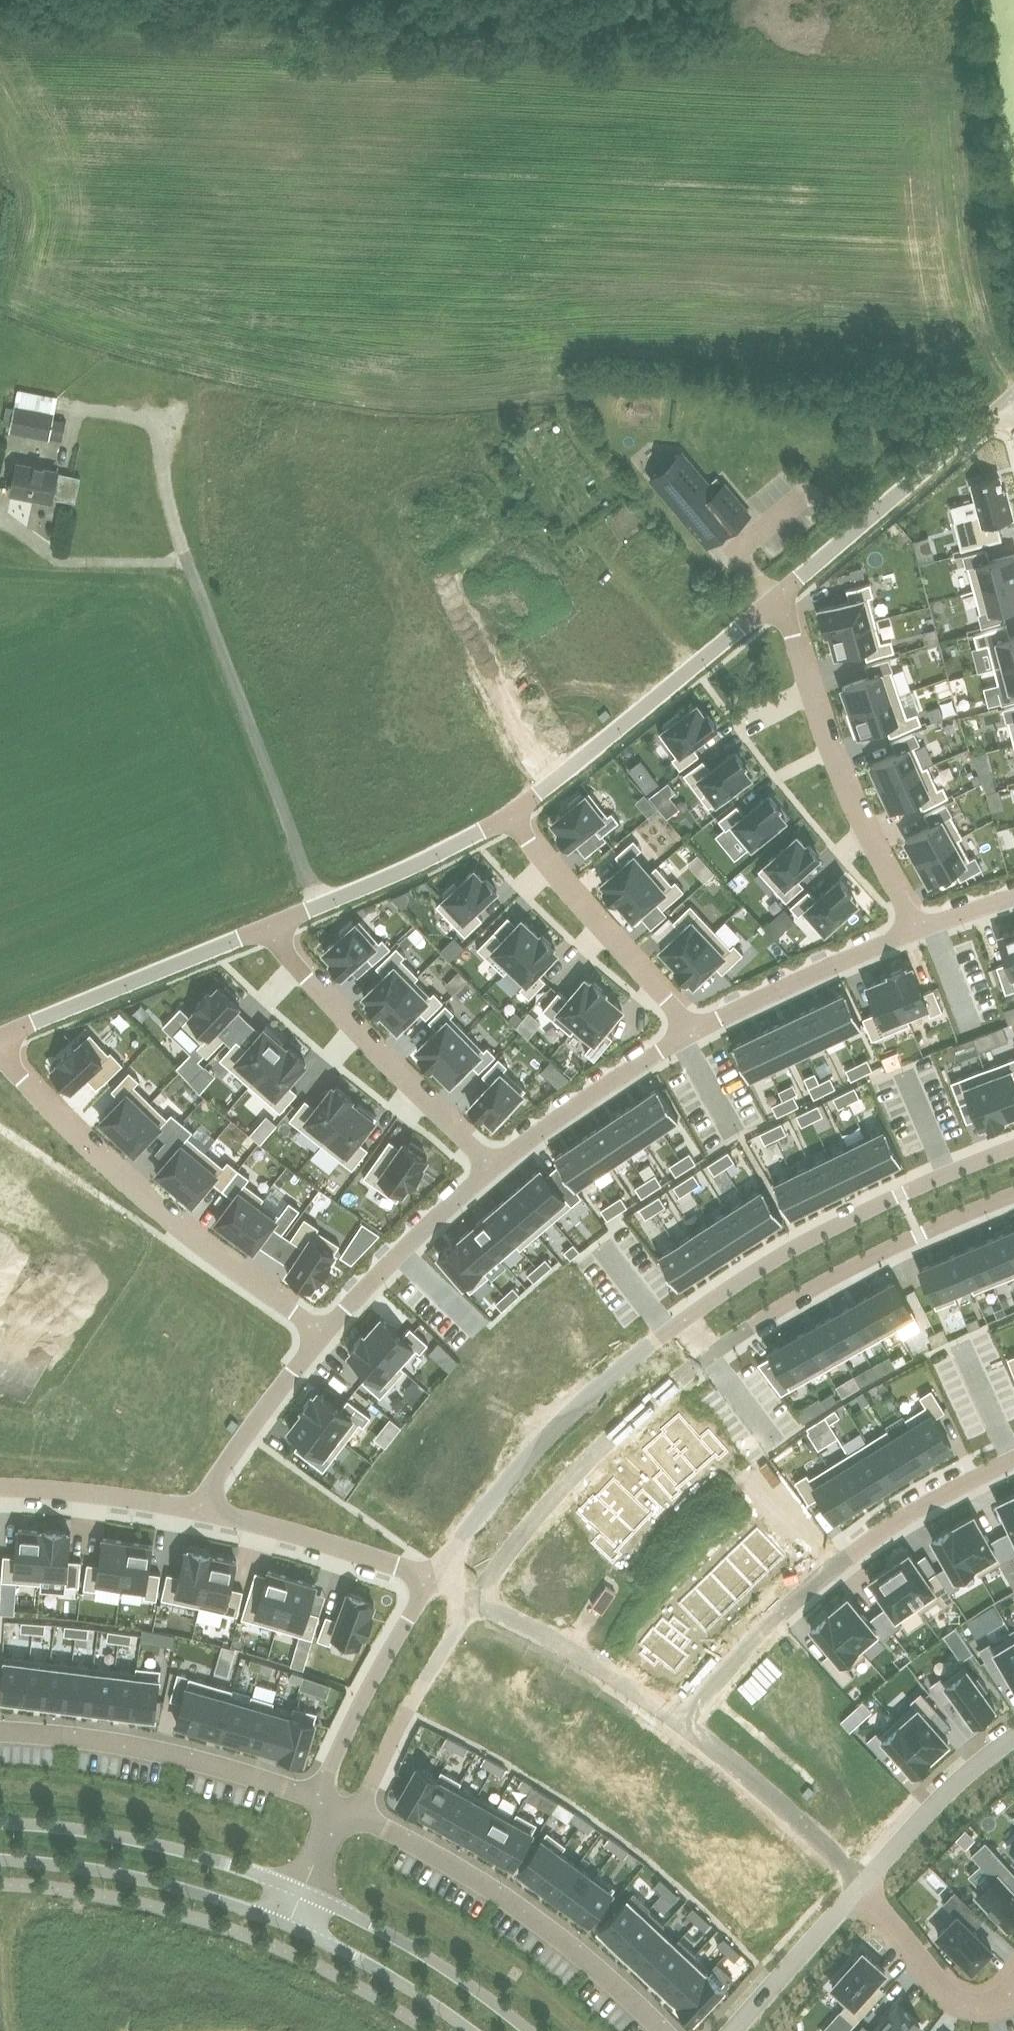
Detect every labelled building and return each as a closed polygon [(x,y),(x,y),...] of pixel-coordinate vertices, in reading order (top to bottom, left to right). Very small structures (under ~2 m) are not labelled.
[(3,424),(11,425),(9,431),(49,439),(49,438),(62,440),(66,420),(53,418),(57,396),(18,389),(14,408),(7,406),(3,424)] [(707,545),(724,531),(727,534),(750,514),(724,484),(715,492),(681,452),(650,478),(707,545)] [(51,501),(52,497),(75,502),(80,477),(72,476),(71,483),(55,479),(57,471),(17,463),(11,493),(51,501)] [(975,514),(949,521),(956,548),(996,537),(992,520),(1007,516),(1000,488),(997,489),(993,473),(967,480),(975,514)] [(962,555),(966,567),(967,567),(973,590),(1013,580),(1013,554),(990,560),(986,548),(962,555)] [(973,590),(974,593),(979,613),(978,614),(981,627),(1005,621),(1002,609),(1013,606),(1013,580),(973,590)] [(849,600),(819,608),(825,632),(875,619),(869,596),(874,595),(870,582),(850,587),(846,588),(849,600)] [(875,619),(825,632),(825,633),(830,632),(836,655),(863,648),(866,660),(868,659),(895,651),(891,639),(881,642),(875,619)] [(973,634),(977,647),(987,644),(993,667),(1013,662),(1013,636),(1010,637),(1006,625),(973,634)] [(869,677),(842,686),(850,709),(846,711),(846,712),(899,693),(891,671),(893,670),(889,658),(865,665),(869,677)] [(983,686),(988,705),(1001,702),(1001,703),(1013,700),(1013,662),(993,667),(994,667),(998,683),(983,686)] [(899,693),(846,712),(854,735),(885,724),(890,736),(921,723),(917,712),(907,715),(899,693)] [(665,727),(659,732),(676,755),(672,758),(680,768),(699,754),(692,744),(706,734),(717,726),(708,715),(706,713),(705,714),(697,704),(678,718),(676,715),(663,724),(665,727)] [(1003,708),(1005,717),(1007,717),(1013,741),(1013,744),(1013,743),(1013,705),(1003,708)] [(896,752),(871,764),(881,786),(928,765),(927,765),(923,766),(914,746),(920,743),(915,732),(892,741),(896,752)] [(703,759),(684,773),(709,807),(750,776),(743,765),(745,764),(736,752),(734,750),(710,769),(703,759)] [(928,765),(881,786),(891,809),(917,798),(922,809),(948,796),(943,784),(937,787),(928,765)] [(650,771),(637,780),(646,792),(659,783),(650,771)] [(992,776),(981,779),(986,792),(996,789),(992,776)] [(668,780),(649,795),(657,804),(670,794),(676,790),(668,780)] [(571,806),(552,821),(560,831),(558,832),(560,834),(569,845),(593,827),(600,836),(619,821),(611,811),(608,814),(589,791),(584,796),(581,793),(568,803),(571,806)] [(737,804),(718,819),(726,829),(730,826),(748,848),(785,818),(777,808),(779,807),(768,794),(744,813),(737,804)] [(930,824),(905,838),(917,860),(962,835),(951,814),(953,814),(946,802),(924,814),(930,824)] [(769,860),(758,870),(786,901),(804,885),(796,876),(819,856),(817,854),(807,843),(806,844),(797,835),(769,860)] [(962,835),(917,860),(929,882),(954,868),(960,879),(982,867),(975,855),(970,858),(959,838),(963,836),(962,835)] [(623,863),(602,882),(606,887),(604,888),(615,901),(617,900),(649,872),(634,854),(641,848),(633,839),(615,854),(623,863)] [(649,872),(617,900),(633,918),(654,900),(662,909),(684,890),(675,880),(672,883),(657,865),(649,872)] [(445,896),(436,904),(465,935),(482,918),(474,910),(497,889),(487,878),(485,877),(483,878),(474,869),(457,885),(454,882),(443,893),(445,896)] [(808,889),(790,905),(798,914),(802,911),(821,933),(827,928),(829,931),(842,921),(839,918),(857,902),(848,892),(850,891),(848,889),(839,878),(828,887),(816,898),(808,889)] [(681,929),(661,948),(664,952),(663,954),(673,965),(675,964),(677,966),(715,930),(690,904),(673,921),(681,929)] [(784,907),(763,926),(774,939),(795,919),(784,907)] [(494,930),(477,948),(503,973),(539,935),(522,918),(516,924),(502,939),(494,930)] [(342,935),(324,950),(333,960),(331,961),(332,963),(342,974),(365,954),(373,963),(391,947),(383,938),(379,941),(359,919),(354,924),(351,921),(339,932),(342,935)] [(997,965),(1006,992),(1013,990),(1013,928),(999,933),(1008,961),(997,965)] [(677,966),(675,968),(687,980),(689,978),(693,983),(714,964),(722,973),(743,953),(734,943),(730,947),(715,930),(677,966)] [(539,935),(503,973),(504,973),(507,970),(524,986),(521,989),(529,997),(546,980),(537,972),(556,951),(552,947),(553,945),(541,933),(539,935)] [(454,936),(440,949),(450,960),(464,946),(454,936)] [(384,975),(364,994),(369,999),(367,1001),(379,1013),(381,1011),(415,978),(398,961),(405,955),(396,946),(376,966),(384,975)] [(912,965),(889,974),(907,1019),(908,1019),(929,1010),(931,1015),(942,1010),(933,988),(922,993),(912,965)] [(878,1010),(863,1016),(873,1039),(910,1023),(908,1019),(907,1019),(889,974),(867,983),(878,1010)] [(558,991),(543,1009),(570,1032),(603,993),(603,992),(605,991),(592,980),(590,981),(585,977),(567,999),(558,991)] [(415,978),(381,1011),(398,1029),(418,1009),(426,1017),(443,1000),(435,992),(431,995),(415,978)] [(191,1052),(177,1067),(189,1080),(205,1065),(199,1059),(204,1053),(207,1056),(224,1038),(225,1037),(216,1029),(232,1012),(236,1008),(239,1004),(235,1000),(237,997),(226,986),(223,989),(219,984),(212,992),(210,990),(194,1006),(196,1008),(190,1015),(182,1022),(202,1041),(191,1052)] [(842,1033),(861,1024),(846,991),(826,1001),(842,1033)] [(603,993),(570,1032),(571,1033),(574,1029),(591,1044),(585,1051),(594,1059),(613,1037),(604,1030),(622,1008),(603,993)] [(842,1033),(826,1001),(808,1009),(823,1042),(842,1033)] [(437,1028),(417,1048),(421,1053),(420,1054),(432,1067),(433,1065),(434,1065),(467,1032),(451,1015),(454,1012),(446,1003),(429,1020),(437,1028)] [(823,1042),(808,1009),(789,1018),(805,1051),(823,1042)] [(771,1027),(786,1059),(805,1051),(789,1018),(771,1027)] [(232,1045),(220,1058),(250,1085),(285,1045),(282,1043),(284,1040),(267,1024),(261,1031),(246,1047),(237,1039),(232,1045)] [(1003,1026),(993,1030),(998,1044),(1008,1040),(1003,1027),(1003,1026)] [(786,1059),(771,1027),(753,1036),(768,1068),(786,1059)] [(467,1032),(434,1065),(450,1082),(470,1063),(479,1071),(496,1054),(487,1045),(484,1049),(467,1032)] [(59,1061),(52,1068),(56,1073),(53,1075),(64,1087),(67,1084),(71,1089),(89,1072),(101,1084),(123,1064),(111,1051),(111,1050),(108,1052),(91,1033),(76,1046),(74,1044),(58,1059),(59,1061)] [(733,1045),(749,1077),(768,1068),(753,1036),(733,1045)] [(285,1045),(250,1085),(280,1111),(297,1092),(288,1083),(305,1063),(303,1061),(304,1059),(291,1048),(289,1046),(287,1047),(285,1045)] [(482,1092),(470,1105),(481,1114),(482,1116),(484,1114),(493,1123),(510,1106),(512,1109),(524,1097),(521,1094),(526,1089),(504,1068),(508,1065),(499,1056),(482,1074),(491,1082),(482,1092)] [(984,1068),(1003,1117),(1013,1113),(1013,1057),(984,1068)] [(867,1058),(856,1064),(862,1074),(872,1069),(867,1058)] [(856,1064),(845,1069),(851,1080),(862,1074),(856,1064)] [(984,1068),(951,1080),(959,1103),(970,1099),(980,1125),(987,1123),(987,1125),(1003,1119),(1003,1117),(984,1068)] [(121,1098),(101,1119),(103,1121),(101,1124),(113,1135),(115,1133),(118,1135),(151,1101),(138,1088),(134,1085),(139,1080),(130,1071),(130,1070),(112,1089),(121,1098)] [(819,1082),(824,1093),(835,1087),(830,1077),(819,1082)] [(819,1082),(808,1087),(814,1098),(824,1093),(819,1082)] [(305,1098),(289,1118),(321,1143),(353,1102),(351,1100),(352,1098),(336,1086),(334,1087),(332,1085),(315,1106),(312,1104),(305,1098)] [(844,1091),(849,1102),(860,1097),(855,1086),(844,1091)] [(660,1129),(678,1117),(658,1087),(640,1099),(660,1129)] [(833,1096),(838,1107),(849,1102),(844,1091),(833,1096)] [(793,1094),(783,1100),(788,1110),(799,1105),(793,1094)] [(643,1140),(660,1129),(640,1099),(623,1110),(643,1140)] [(772,1105),(777,1116),(788,1110),(783,1100),(772,1105)] [(151,1101),(118,1135),(135,1152),(155,1131),(166,1139),(182,1121),(172,1112),(168,1117),(151,1101)] [(353,1102),(321,1143),(346,1163),(352,1168),(368,1148),(358,1140),(377,1116),(359,1102),(356,1105),(353,1102)] [(818,1104),(807,1109),(812,1120),(823,1115),(818,1104)] [(801,1125),(812,1120),(807,1109),(796,1115),(801,1125)] [(606,1122),(626,1151),(643,1140),(623,1110),(606,1122)] [(166,1161),(157,1171),(160,1174),(157,1177),(170,1187),(172,1184),(175,1187),(206,1150),(192,1139),(188,1136),(193,1130),(182,1121),(166,1139),(176,1148),(166,1161)] [(589,1133),(609,1163),(626,1151),(606,1122),(589,1133)] [(781,1122),(770,1127),(776,1138),(786,1133),(781,1122)] [(776,1138),(770,1127),(759,1132),(765,1143),(776,1138)] [(255,1128),(250,1134),(260,1143),(265,1137),(255,1128)] [(882,1170),(901,1161),(885,1128),(866,1138),(882,1170)] [(609,1163),(589,1133),(572,1144),(592,1174),(609,1163)] [(866,1138),(848,1147),(864,1179),(882,1170),(866,1138)] [(378,1155),(363,1176),(396,1200),(397,1200),(408,1184),(410,1185),(423,1167),(421,1165),(427,1157),(422,1154),(424,1151),(411,1141),(409,1144),(404,1141),(400,1146),(390,1160),(389,1163),(378,1155)] [(572,1144),(555,1156),(575,1186),(592,1174),(572,1144)] [(848,1147),(830,1155),(845,1188),(864,1179),(848,1147)] [(206,1150),(175,1187),(178,1189),(175,1192),(188,1202),(190,1200),(193,1202),(212,1180),(222,1189),(238,1169),(228,1160),(223,1165),(206,1150)] [(728,1151),(718,1157),(724,1167),(734,1161),(728,1151)] [(686,1169),(696,1162),(689,1152),(679,1159),(686,1169)] [(845,1188),(830,1155),(811,1164),(827,1197),(845,1188)] [(724,1167),(718,1157),(708,1164),(714,1174),(724,1167)] [(679,1159),(669,1165),(676,1175),(686,1169),(679,1159)] [(811,1164),(793,1173),(809,1205),(827,1197),(811,1164)] [(541,1168),(522,1183),(554,1220),(572,1204),(541,1168)] [(0,1187),(0,1212),(4,1206),(24,1219),(47,1183),(26,1170),(12,1192),(1,1185),(0,1187)] [(693,1173),(683,1179),(690,1189),(700,1183),(693,1173)] [(809,1205),(793,1173),(774,1183),(789,1215),(809,1205)] [(662,1184),(655,1174),(645,1180),(652,1191),(662,1184)] [(690,1189),(683,1179),(673,1186),(680,1196),(690,1189)] [(652,1191),(645,1180),(635,1187),(641,1197),(652,1191)] [(244,1182),(216,1220),(235,1234),(263,1197),(244,1182)] [(522,1183),(506,1197),(537,1234),(554,1220),(522,1183)] [(764,1230),(782,1218),(763,1188),(745,1199),(764,1230)] [(655,1211),(666,1205),(659,1195),(649,1201),(655,1211)] [(621,1196),(611,1203),(617,1213),(627,1206),(621,1196)] [(263,1197),(235,1234),(254,1249),(272,1225),(282,1233),(300,1209),(289,1201),(279,1214),(275,1211),(261,1201),(264,1198),(263,1197)] [(506,1197),(490,1211),(521,1248),(537,1234),(506,1197)] [(728,1210),(747,1241),(764,1230),(745,1199),(728,1210)] [(639,1208),(645,1218),(655,1211),(649,1201),(639,1208)] [(611,1203),(601,1209),(607,1219),(617,1213),(611,1203)] [(747,1241),(728,1210),(711,1221),(730,1252),(747,1241)] [(490,1211),(473,1225),(498,1254),(501,1258),(517,1245),(520,1248),(521,1248),(490,1211)] [(67,1230),(53,1251),(65,1259),(70,1251),(90,1264),(113,1228),(92,1214),(78,1237),(67,1230)] [(304,1247),(287,1272),(311,1288),(316,1279),(318,1281),(331,1262),(329,1261),(340,1244),(336,1241),(317,1229),(319,1226),(309,1220),(305,1217),(290,1238),(304,1247)] [(730,1252),(711,1221),(693,1232),(713,1263),(730,1252)] [(473,1225),(457,1239),(482,1268),(498,1254),(473,1225)] [(995,1236),(1012,1276),(1013,1275),(1013,1228),(995,1236)] [(676,1243),(696,1274),(713,1263),(693,1232),(676,1243)] [(584,1235),(574,1242),(580,1250),(590,1242),(584,1235)] [(995,1236),(977,1244),(993,1284),(1012,1276),(995,1236)] [(457,1239),(439,1255),(470,1291),(488,1276),(482,1268),(457,1239)] [(574,1242),(565,1250),(571,1257),(580,1250),(574,1242)] [(350,1243),(341,1256),(352,1263),(363,1252),(350,1243)] [(696,1274),(676,1243),(658,1255),(678,1285),(696,1274)] [(977,1244),(958,1252),(974,1291),(993,1284),(977,1244)] [(958,1252),(939,1260),(956,1299),(957,1299),(953,1290),(970,1283),(974,1292),(974,1291),(958,1252)] [(545,1256),(536,1264),(543,1272),(552,1264),(545,1256)] [(939,1260),(919,1268),(936,1308),(956,1299),(939,1260)] [(536,1264),(527,1272),(534,1280),(543,1272),(536,1264)] [(895,1280),(876,1290),(897,1328),(916,1317),(895,1280)] [(513,1285),(504,1293),(511,1300),(519,1292),(513,1285)] [(876,1290),(858,1300),(879,1338),(897,1328),(876,1290)] [(504,1293),(495,1301),(502,1308),(511,1300),(504,1293)] [(858,1300),(841,1310),(862,1348),(879,1338),(858,1300)] [(841,1310),(823,1320),(844,1358),(862,1348),(841,1310)] [(381,1317),(365,1335),(404,1370),(405,1369),(401,1366),(416,1349),(420,1352),(428,1343),(410,1327),(402,1336),(381,1317)] [(823,1320),(805,1331),(826,1368),(844,1358),(823,1320)] [(944,1330),(936,1333),(940,1342),(948,1339),(944,1330)] [(805,1331),(787,1341),(808,1378),(826,1368),(805,1331)] [(936,1333),(929,1337),(933,1346),(940,1342),(936,1333)] [(354,1348),(349,1353),(370,1372),(362,1380),(380,1396),(404,1370),(365,1335),(364,1334),(352,1346),(354,1348)] [(78,1335),(74,1342),(85,1348),(89,1341),(78,1335)] [(89,1341),(85,1348),(95,1354),(99,1347),(89,1341)] [(787,1341),(769,1351),(790,1388),(808,1378),(787,1341)] [(903,1353),(892,1359),(896,1366),(907,1360),(903,1353)] [(116,1357),(112,1364),(123,1370),(126,1363),(116,1357)] [(878,1361),(872,1365),(878,1375),(884,1372),(878,1361)] [(126,1363),(123,1370),(133,1375),(136,1369),(126,1363)] [(871,1365),(866,1368),(872,1379),(877,1376),(871,1365)] [(855,1377),(837,1388),(842,1396),(860,1386),(855,1377)] [(154,1379),(150,1385),(160,1392),(164,1385),(154,1379)] [(164,1385),(160,1392),(170,1398),(174,1391),(164,1385)] [(925,1406),(906,1418),(931,1458),(951,1446),(933,1418),(944,1411),(931,1389),(920,1396),(925,1406)] [(312,1395),(302,1408),(304,1409),(304,1410),(345,1441),(359,1423),(363,1425),(371,1416),(348,1398),(341,1408),(318,1391),(314,1396),(312,1395)] [(832,1392),(821,1399),(825,1406),(837,1399),(832,1392)] [(820,1399),(797,1414),(803,1422),(825,1407),(820,1399)] [(191,1401),(188,1408),(198,1414),(202,1407),(191,1401)] [(202,1407),(198,1414),(208,1420),(212,1413),(202,1407)] [(681,1409),(663,1424),(692,1459),(709,1445),(716,1452),(726,1443),(711,1425),(701,1433),(681,1409)] [(304,1410),(289,1429),(302,1438),(311,1446),(304,1455),(323,1470),(345,1441),(304,1410)] [(817,1421),(806,1427),(808,1430),(809,1431),(807,1431),(810,1437),(830,1425),(825,1416),(817,1421)] [(906,1418),(887,1430),(912,1470),(931,1458),(906,1418)] [(663,1424),(645,1439),(665,1463),(655,1471),(671,1490),(681,1481),(675,1473),(692,1459),(663,1424)] [(887,1430),(867,1442),(892,1482),(912,1470),(887,1430)] [(867,1442),(848,1454),(873,1494),(892,1482),(867,1442)] [(847,1454),(828,1466),(853,1506),(872,1495),(847,1454)] [(617,1463),(599,1479),(631,1512),(647,1497),(653,1504),(664,1494),(647,1477),(638,1485),(617,1463)] [(807,1473),(795,1480),(808,1502),(819,1495),(833,1518),(853,1506),(828,1466),(817,1473),(810,1477),(807,1473)] [(599,1479),(582,1495),(604,1518),(594,1526),(611,1544),(621,1534),(614,1527),(631,1512),(599,1479)] [(998,1501),(1011,1530),(1000,1535),(1011,1556),(1013,1555),(1013,1493),(998,1501)] [(974,1513),(953,1525),(975,1564),(978,1569),(980,1574),(1011,1556),(1000,1535),(989,1541),(974,1513)] [(953,1525),(932,1536),(948,1564),(936,1571),(949,1591),(959,1585),(957,1581),(978,1569),(975,1564),(953,1525)] [(757,1526),(740,1543),(768,1571),(785,1555),(757,1526)] [(3,1554),(2,1580),(40,1583),(44,1528),(43,1530),(18,1528),(16,1555),(3,1554)] [(44,1528),(40,1583),(41,1583),(42,1578),(66,1580),(66,1585),(79,1585),(81,1560),(68,1559),(70,1532),(66,1532),(66,1530),(44,1528)] [(87,1562),(84,1588),(96,1590),(97,1585),(121,1588),(128,1541),(103,1537),(99,1563),(87,1562)] [(128,1541),(121,1588),(145,1592),(144,1597),(157,1599),(160,1573),(149,1571),(153,1545),(128,1541)] [(740,1543),(725,1558),(752,1586),(768,1571),(740,1543)] [(167,1572),(162,1597),(200,1606),(211,1552),(190,1548),(190,1550),(186,1549),(180,1575),(167,1572)] [(211,1552),(200,1606),(238,1614),(243,1589),(231,1586),(236,1560),(212,1555),(212,1553),(211,1552)] [(908,1552),(889,1565),(915,1602),(933,1590),(939,1597),(949,1591),(936,1571),(926,1577),(908,1552)] [(725,1558),(709,1573),(737,1601),(752,1586),(725,1558)] [(889,1565),(869,1579),(887,1605),(877,1612),(892,1630),(901,1624),(898,1620),(916,1607),(914,1604),(915,1603),(889,1565)] [(249,1591),(242,1617),(277,1628),(292,1577),(268,1570),(261,1595),(249,1591)] [(709,1573),(694,1588),(721,1616),(737,1601),(709,1573)] [(292,1577),(277,1628),(312,1638),(320,1613),(309,1610),(316,1584),(292,1577)] [(694,1588),(678,1603),(705,1631),(721,1616),(694,1588)] [(326,1614),(317,1638),(330,1643),(332,1638),(358,1648),(363,1634),(365,1635),(373,1613),(371,1612),(374,1603),(365,1600),(366,1597),(348,1591),(338,1618),(326,1614)] [(847,1596),(829,1611),(859,1646),(862,1649),(879,1634),(882,1638),(892,1630),(877,1612),(868,1620),(847,1596)] [(829,1611),(811,1626),(832,1650),(822,1658),(844,1684),(854,1675),(848,1668),(865,1654),(862,1649),(859,1646),(829,1611)] [(644,1648),(639,1654),(654,1666),(655,1665),(657,1662),(659,1660),(674,1673),(688,1656),(683,1652),(682,1651),(690,1641),(683,1635),(684,1635),(689,1629),(673,1616),(668,1622),(662,1617),(654,1627),(653,1626),(653,1627),(639,1644),(644,1648)] [(22,1621),(21,1631),(33,1632),(33,1622),(22,1621)] [(33,1622),(33,1632),(45,1633),(45,1623),(33,1622)] [(65,1625),(64,1635),(75,1636),(77,1626),(65,1625)] [(77,1626),(75,1636),(88,1637),(89,1627),(77,1626)] [(955,1627),(944,1635),(949,1643),(961,1635),(955,1627)] [(108,1630),(107,1640),(119,1642),(120,1632),(108,1630)] [(120,1632),(119,1642),(131,1643),(132,1633),(120,1632)] [(166,1633),(164,1645),(174,1646),(176,1635),(166,1633)] [(979,1648),(991,1669),(1002,1663),(1013,1684),(1013,1636),(1013,1634),(993,1646),(990,1642),(979,1648)] [(222,1645),(219,1653),(233,1657),(235,1649),(222,1645)] [(6,1654),(1,1697),(24,1700),(30,1657),(6,1654)] [(30,1657),(24,1700),(46,1703),(51,1660),(30,1657)] [(779,1657),(763,1675),(793,1702),(811,1683),(818,1690),(826,1682),(810,1668),(801,1678),(779,1657)] [(251,1659),(248,1668),(259,1672),(262,1662),(251,1659)] [(51,1660),(46,1703),(67,1705),(72,1662),(51,1660)] [(72,1662),(67,1705),(88,1708),(94,1665),(72,1662)] [(262,1662),(259,1672),(271,1675),(274,1665),(262,1662)] [(94,1665),(88,1708),(110,1711),(115,1668),(94,1665)] [(942,1676),(930,1684),(944,1704),(954,1696),(973,1722),(978,1718),(980,1721),(995,1711),(992,1707),(994,1706),(984,1692),(988,1689),(978,1676),(974,1679),(964,1665),(944,1680),(942,1676)] [(115,1668),(110,1711),(131,1713),(137,1666),(136,1666),(136,1670),(115,1668)] [(137,1666),(131,1713),(155,1716),(161,1669),(137,1666)] [(292,1671),(289,1681),(300,1684),(303,1675),(292,1671)] [(178,1673),(170,1700),(181,1703),(178,1714),(176,1722),(198,1728),(208,1692),(211,1683),(190,1677),(178,1673)] [(763,1675),(750,1689),(772,1710),(764,1719),(779,1733),(786,1725),(779,1718),(793,1702),(763,1675)] [(304,1676),(299,1688),(309,1691),(313,1679),(304,1676)] [(208,1692),(198,1728),(198,1729),(218,1735),(229,1698),(231,1689),(211,1683),(208,1692)] [(913,1704),(897,1719),(930,1756),(948,1741),(927,1717),(937,1709),(921,1691),(910,1700),(913,1704)] [(250,1704),(239,1741),(239,1740),(260,1746),(270,1710),(272,1706),(273,1701),(252,1695),(250,1704)] [(229,1698),(218,1735),(239,1741),(250,1704),(229,1698)] [(270,1710),(260,1746),(280,1752),(279,1753),(280,1753),(291,1716),(292,1715),(292,1712),(272,1706),(270,1710)] [(291,1716),(280,1753),(284,1754),(283,1758),(298,1762),(299,1759),(303,1760),(305,1752),(314,1721),(317,1713),(294,1706),(292,1712),(292,1715),(291,1716)] [(850,1712),(841,1720),(850,1730),(859,1722),(850,1712)] [(876,1731),(866,1739),(882,1757),(891,1749),(912,1772),(930,1756),(897,1719),(879,1734),(876,1731)] [(447,1736),(443,1743),(454,1749),(457,1742),(447,1736)] [(457,1742),(454,1749),(464,1754),(468,1747),(457,1742)] [(485,1756),(481,1763),(492,1769),(496,1762),(485,1756)] [(496,1762),(492,1769),(502,1775),(506,1768),(496,1762)] [(417,1765),(397,1801),(401,1802),(399,1806),(413,1814),(415,1811),(418,1812),(442,1769),(441,1769),(437,1776),(417,1765)] [(442,1769),(418,1812),(419,1813),(420,1812),(438,1822),(461,1780),(442,1769)] [(523,1778),(518,1785),(528,1792),(533,1785),(523,1778)] [(461,1780),(438,1822),(456,1832),(477,1795),(459,1785),(462,1781),(461,1780)] [(528,1792),(525,1797),(535,1802),(542,1791),(533,1785),(528,1792)] [(809,1785),(802,1792),(807,1797),(814,1790),(809,1785)] [(477,1795),(456,1832),(475,1843),(496,1805),(477,1795)] [(496,1805),(475,1843),(494,1854),(494,1853),(517,1812),(517,1811),(514,1815),(496,1805)] [(574,1811),(570,1818),(579,1825),(584,1818),(574,1811)] [(517,1812),(494,1853),(514,1864),(537,1823),(517,1812)] [(584,1818),(579,1825),(589,1832),(594,1825),(584,1818)] [(753,1828),(724,1861),(742,1877),(732,1888),(742,1896),(759,1878),(750,1869),(769,1847),(760,1839),(763,1836),(753,1828)] [(963,1828),(955,1837),(955,1838),(965,1846),(973,1837),(964,1829),(963,1828)] [(547,1830),(519,1869),(537,1882),(560,1852),(566,1844),(547,1830)] [(609,1837),(605,1843),(614,1850),(619,1844),(609,1837)] [(969,1852),(971,1853),(994,1879),(977,1895),(1007,1927),(1013,1920),(1013,1892),(1013,1891),(1013,1890),(1013,1872),(985,1840),(984,1839),(969,1852)] [(621,1842),(616,1848),(626,1855),(631,1849),(621,1842)] [(554,1895),(577,1865),(560,1852),(537,1882),(554,1895)] [(577,1865),(554,1896),(571,1908),(572,1908),(597,1874),(596,1873),(593,1877),(577,1865)] [(597,1874),(572,1908),(589,1921),(615,1887),(597,1874)] [(660,1878),(654,1885),(662,1893),(669,1886),(660,1878)] [(669,1886),(662,1893),(671,1901),(678,1894),(669,1886)] [(956,1915),(937,1933),(971,1967),(991,1947),(972,1928),(983,1918),(954,1889),(942,1901),(956,1915)] [(634,1891),(599,1928),(616,1943),(650,1907),(634,1891)] [(693,1906),(686,1913),(695,1922),(702,1914),(693,1906)] [(650,1907),(616,1943),(631,1958),(664,1923),(649,1909),(651,1907),(650,1907)] [(702,1914),(695,1922),(704,1930),(711,1922),(702,1914)] [(664,1923),(631,1958),(647,1973),(680,1938),(679,1937),(674,1942),(660,1929),(665,1924),(664,1923)] [(724,1937),(717,1944),(726,1952),(732,1945),(724,1937)] [(680,1938),(647,1973),(663,1987),(696,1953),(680,1938)] [(732,1945),(726,1952),(734,1960),(741,1953),(732,1945)] [(862,1951),(831,1986),(848,2001),(839,2010),(854,2024),(878,1996),(869,1988),(884,1971),(862,1951)] [(696,1953),(663,1987),(678,2002),(677,2002),(679,2004),(717,1962),(707,1972),(707,1971),(706,1972),(691,1958),(696,1953)] [(717,1962),(679,2004),(694,2018),(734,1978),(717,1962)] [(920,2027),(907,2015),(908,2014),(905,2011),(904,2013),(896,2006),(874,2030),(917,2030),(920,2027)]
